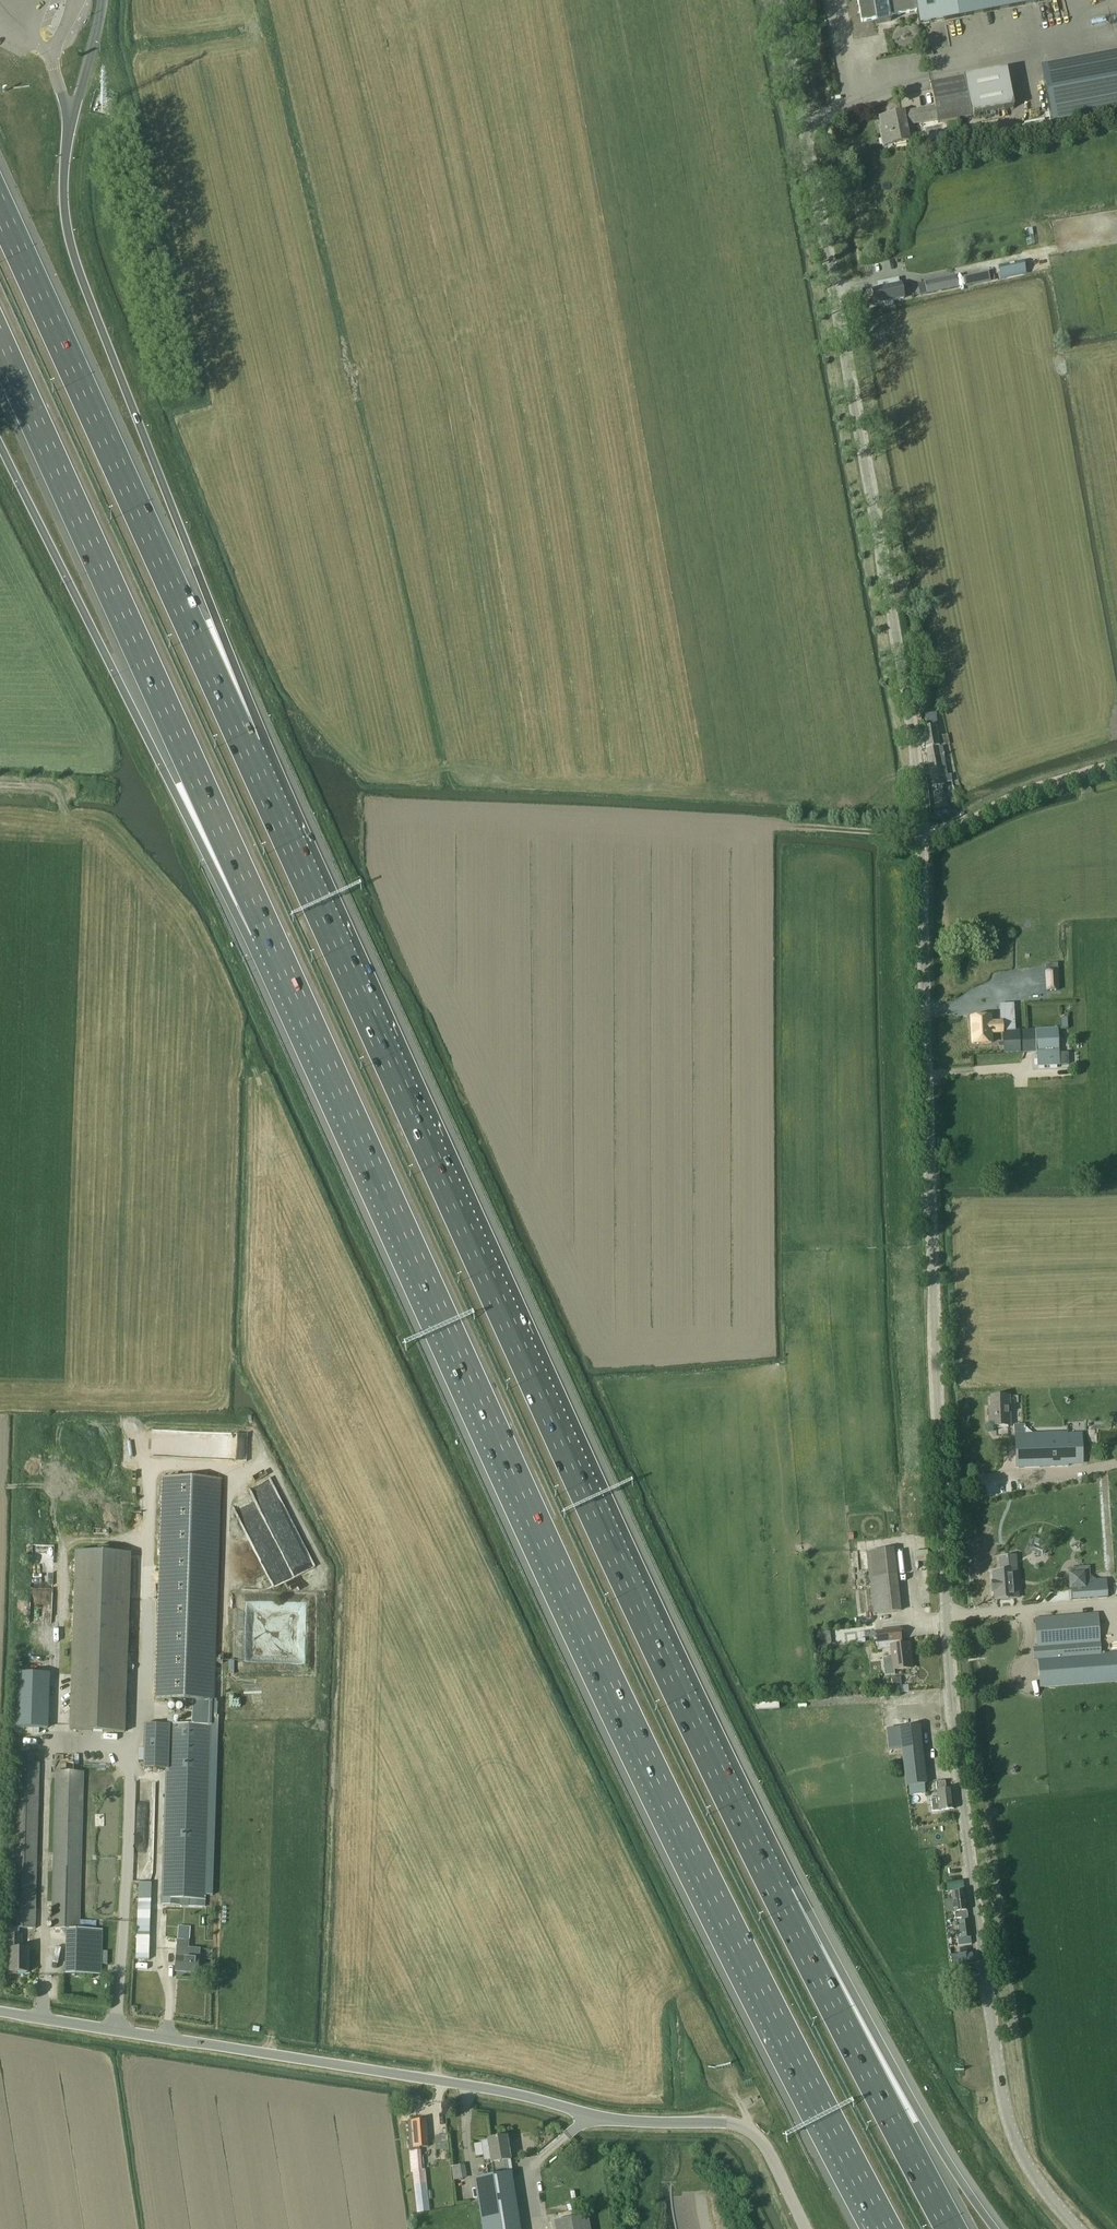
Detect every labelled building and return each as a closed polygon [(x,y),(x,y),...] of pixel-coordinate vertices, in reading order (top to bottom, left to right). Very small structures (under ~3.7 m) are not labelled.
[(861,24),(876,21),(877,25),(891,23),(890,17),(918,12),(920,25),(1050,1),(1050,0),(857,0),(861,24)] [(909,142),(906,126),(938,120),(939,123),(1003,110),(996,72),(931,84),(936,107),(904,113),(880,118),(885,147),(909,142)] [(1025,273),(1023,262),(998,267),(1001,279),(1025,273)] [(989,273),(963,276),(965,286),(990,283),(989,273)] [(956,276),(925,282),(928,295),(959,288),(956,276)] [(880,283),(881,289),(873,290),(875,304),(885,302),(886,307),(894,305),(893,301),(905,298),(902,284),(900,285),(898,279),(880,283)] [(920,642),(910,644),(911,650),(921,648),(920,642)] [(937,713),(925,715),(926,728),(923,728),(928,753),(924,754),(925,763),(929,762),(933,786),(945,784),(945,783),(952,782),(951,775),(947,776),(942,746),(945,746),(943,735),(937,736),(936,726),(938,726),(937,713)] [(1023,1031),(1015,1031),(1015,1019),(1001,1020),(1002,1022),(1000,1022),(989,1023),(988,1017),(969,1018),(971,1044),(990,1043),(989,1034),(1001,1033),(1002,1054),(1024,1053),(1023,1031)] [(1058,1029),(1023,1030),(1023,1031),(1024,1053),(1037,1052),(1038,1067),(1060,1066),(1058,1029)] [(1010,1426),(1009,1397),(991,1397),(991,1408),(989,1408),(990,1427),(1010,1426)] [(1115,1429),(1102,1426),(1100,1434),(1115,1439),(1116,1433),(1116,1421),(1115,1429)] [(1024,1426),(1015,1426),(1017,1469),(1069,1467),(1069,1463),(1083,1462),(1083,1460),(1087,1460),(1086,1444),(1082,1444),(1082,1432),(1024,1433),(1024,1426)] [(246,1458),(247,1432),(152,1430),(151,1455),(246,1458)] [(155,1700),(214,1702),(221,1480),(162,1478),(155,1700)] [(261,1559),(270,1585),(313,1569),(303,1544),(302,1544),(295,1526),(284,1529),(291,1548),(261,1559)] [(124,1732),(130,1553),(108,1553),(108,1547),(97,1546),(97,1552),(75,1552),(71,1730),(124,1732)] [(897,1576),(894,1549),(866,1552),(874,1615),(901,1612),(897,1576)] [(1088,1567),(1069,1569),(1071,1589),(1072,1589),(1090,1588),(1089,1581),(1088,1567)] [(1015,1598),(1013,1571),(993,1573),(995,1600),(1015,1598)] [(1089,1581),(1090,1588),(1072,1589),(1072,1600),(1108,1598),(1107,1580),(1089,1581)] [(304,1650),(305,1603),(245,1600),(245,1618),(250,1618),(250,1610),(297,1612),(297,1619),(298,1619),(297,1650),(304,1650)] [(1035,1618),(1037,1649),(1050,1648),(1050,1657),(1038,1658),(1040,1688),(1116,1682),(1116,1653),(1076,1656),(1076,1653),(1100,1651),(1100,1644),(1097,1614),(1035,1618)] [(911,1669),(908,1644),(901,1645),(901,1641),(900,1630),(876,1633),(878,1650),(891,1649),(892,1658),(883,1659),(885,1676),(895,1675),(894,1671),(911,1669)] [(48,1728),(49,1674),(16,1673),(15,1727),(48,1728)] [(211,1725),(170,1724),(144,1724),(143,1769),(166,1769),(162,1898),(161,1905),(180,1906),(180,1899),(189,1899),(204,1900),(206,1900),(211,1725)] [(927,1785),(920,1726),(886,1729),(888,1751),(901,1749),(906,1787),(908,1787),(924,1785),(927,1785)] [(36,1929),(41,1754),(13,1754),(8,1928),(36,1929)] [(80,1929),(84,1772),(56,1771),(52,1929),(66,1929),(65,1957),(65,1973),(102,1974),(102,1964),(107,1964),(108,1951),(103,1951),(103,1930),(80,1929)] [(937,1784),(938,1798),(931,1799),(932,1811),(940,1810),(953,1809),(951,1791),(946,1791),(945,1783),(937,1784)] [(908,1787),(909,1795),(925,1793),(924,1785),(908,1787)] [(151,1866),(138,1866),(138,1876),(152,1875),(151,1866)] [(149,1959),(152,1883),(138,1883),(135,1959),(149,1959)] [(964,1890),(963,1883),(944,1886),(944,1892),(964,1890)] [(968,1917),(965,1892),(952,1893),(955,1919),(968,1917)] [(960,1922),(961,1938),(970,1937),(968,1921),(960,1922)] [(178,1940),(189,1941),(190,1930),(179,1929),(178,1940)] [(28,1973),(28,1950),(22,1950),(22,1935),(7,1934),(7,1950),(11,1950),(10,1972),(28,1973)] [(958,1946),(971,1944),(970,1937),(961,1938),(957,1938),(958,1946)] [(175,1971),(198,1973),(200,1948),(189,1947),(189,1941),(178,1940),(175,1971)] [(950,1966),(964,1964),(963,1957),(950,1959),(950,1966)] [(953,1978),(968,1977),(966,1965),(952,1966),(953,1978)] [(408,2122),(410,2152),(409,2152),(411,2172),(413,2172),(414,2185),(417,2213),(429,2211),(426,2183),(424,2171),(421,2171),(419,2147),(428,2147),(426,2120),(408,2122)] [(496,2175),(506,2174),(504,2161),(510,2160),(507,2137),(504,2138),(504,2136),(497,2137),(497,2139),(487,2140),(488,2141),(482,2142),(483,2151),(484,2151),(485,2156),(491,2155),(492,2163),(494,2163),(496,2175)] [(453,2179),(466,2178),(465,2164),(452,2165),(453,2179)] [(476,2178),(484,2228),(520,2228),(511,2173),(506,2174),(496,2175),(476,2178)] [(553,2221),(553,2222),(555,2228),(591,2228),(588,2215),(580,2217),(553,2221)]
